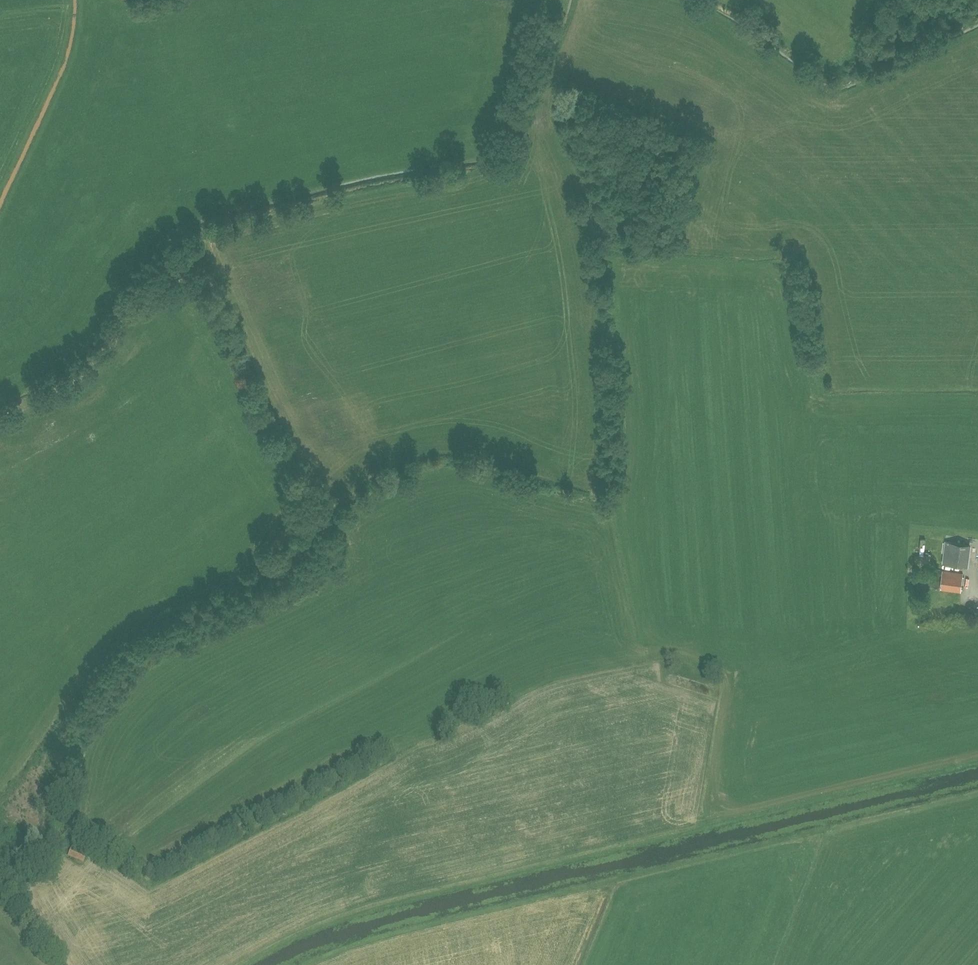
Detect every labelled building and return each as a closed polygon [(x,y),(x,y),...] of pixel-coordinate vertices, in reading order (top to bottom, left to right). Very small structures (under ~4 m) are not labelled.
[(971,545),(945,541),(942,563),(968,567),(971,545)] [(942,571),(940,589),(960,592),(963,574),(942,571)] [(71,847),(68,856),(83,863),(87,854),(71,847)]
